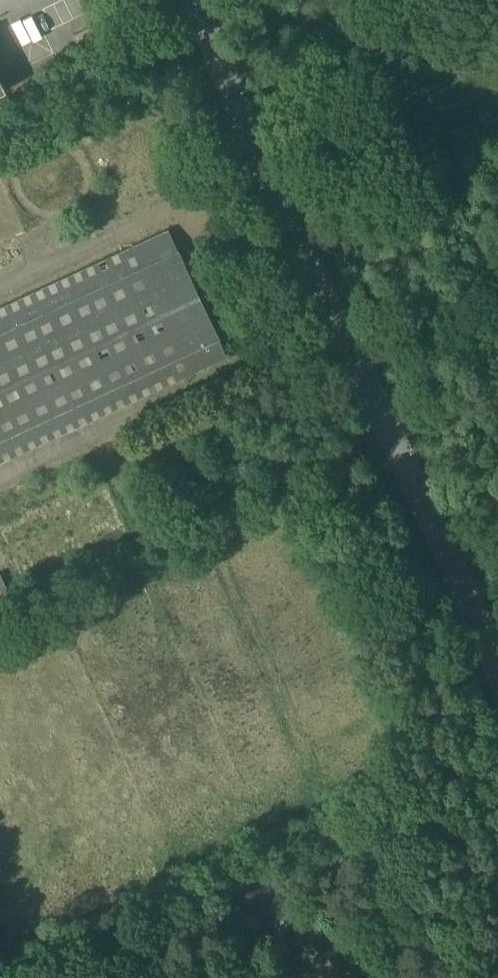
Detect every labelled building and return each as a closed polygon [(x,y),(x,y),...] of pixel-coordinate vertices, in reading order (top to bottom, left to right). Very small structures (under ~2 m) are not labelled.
[(142,266),(132,271),(128,264),(0,324),(0,454),(178,370),(172,359),(182,354),(191,373),(227,357),(218,337),(219,336),(194,283),(195,283),(179,249),(178,249),(169,229),(139,243),(133,247),(142,266)] [(16,601),(1,571),(0,572),(0,612),(0,613),(18,604),(16,601)]
